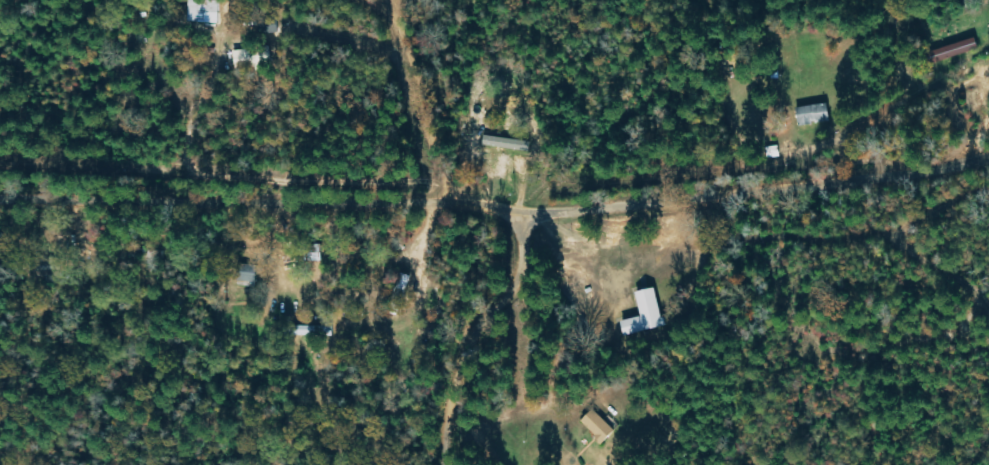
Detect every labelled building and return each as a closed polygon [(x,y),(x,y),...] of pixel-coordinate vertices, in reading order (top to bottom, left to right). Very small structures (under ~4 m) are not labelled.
[(929,64),(980,49),(977,37),(926,53),(929,64)] [(233,70),(270,63),(267,45),(230,52),(233,70)] [(800,126),(830,122),(828,104),(798,108),(800,126)] [(529,151),(529,141),(483,137),(482,147),(529,151)] [(235,279),(253,284),(257,268),(239,264),(235,279)] [(624,337),(668,325),(657,286),(634,292),(641,316),(620,321),(624,337)] [(602,444),(614,430),(592,410),(579,423),(602,444)]
